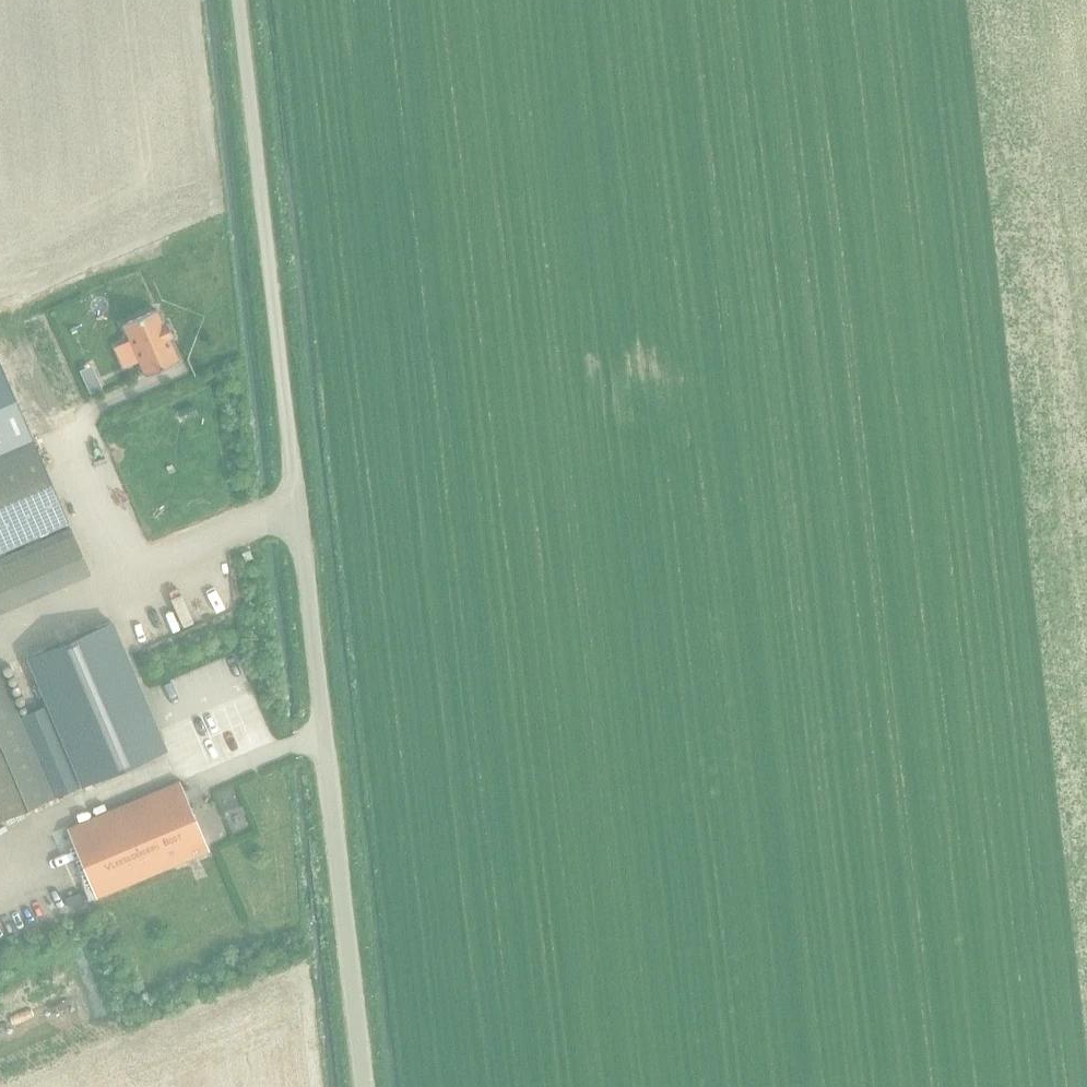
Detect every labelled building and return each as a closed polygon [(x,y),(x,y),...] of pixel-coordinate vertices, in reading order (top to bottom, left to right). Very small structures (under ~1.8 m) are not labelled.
[(156,309),(123,323),(146,375),(179,361),(168,337),(172,335),(166,323),(163,324),(156,309)] [(68,520),(33,438),(0,453),(0,550),(68,520)] [(0,558),(0,611),(90,572),(71,528),(0,558)] [(48,703),(19,716),(53,797),(125,766),(165,749),(140,690),(111,621),(28,656),(48,703)] [(53,797),(19,716),(0,671),(0,820),(53,797)] [(178,781),(68,827),(97,896),(207,849),(178,781)]
